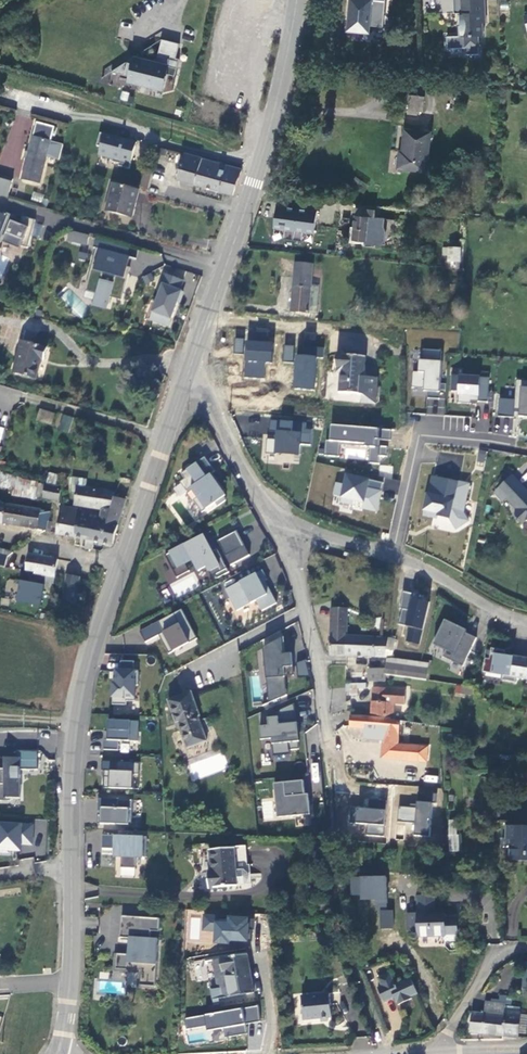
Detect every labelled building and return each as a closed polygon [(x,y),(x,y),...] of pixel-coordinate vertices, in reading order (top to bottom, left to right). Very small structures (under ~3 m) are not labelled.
[(347,31),(369,33),(369,26),(383,28),(386,0),(351,0),(347,31)] [(464,50),(478,50),(478,38),(483,38),(482,25),(486,25),(485,0),(454,0),(454,16),(461,16),(462,28),(458,28),(458,39),(464,38),(464,50)] [(152,64),(130,58),(107,73),(125,77),(124,81),(153,88),(154,85),(161,87),(164,76),(160,75),(162,67),(173,70),(175,60),(172,59),(176,45),(158,40),(152,64)] [(419,115),(420,96),(411,95),(409,114),(419,115)] [(12,130),(26,134),(29,119),(16,115),(12,130)] [(54,131),(33,126),(31,135),(32,135),(31,141),(30,141),(20,184),(38,188),(44,160),(57,163),(60,148),(48,145),(49,139),(52,140),(54,131)] [(431,132),(408,131),(405,157),(402,157),(401,169),(427,171),(431,132)] [(98,149),(96,157),(111,161),(110,164),(117,166),(116,168),(127,171),(133,149),(123,146),(124,142),(98,135),(94,148),(98,149)] [(162,159),(164,153),(156,151),(154,157),(162,159)] [(175,184),(229,198),(236,173),(181,158),(175,184)] [(143,175),(140,188),(147,190),(150,177),(143,175)] [(6,182),(0,180),(0,199),(7,201),(12,183),(6,182)] [(130,220),(137,194),(111,187),(105,214),(130,220)] [(382,224),(383,216),(374,215),(374,208),(380,209),(380,205),(356,203),(354,226),(352,237),(364,238),(364,241),(381,243),(384,238),(385,229),(382,224)] [(334,212),(308,208),(307,220),(332,224),(334,212)] [(0,214),(0,241),(2,235),(4,236),(15,239),(13,248),(20,249),(26,251),(33,223),(21,220),(17,232),(6,227),(9,218),(0,214)] [(354,226),(351,225),(349,240),(364,241),(364,238),(352,237),(354,226)] [(38,226),(35,237),(42,238),(45,228),(38,226)] [(68,232),(67,242),(87,244),(88,234),(68,232)] [(328,250),(330,236),(321,235),(321,239),(308,237),(308,235),(302,234),(300,246),(328,250)] [(15,239),(4,236),(1,245),(19,252),(20,249),(13,248),(15,239)] [(449,268),(461,269),(462,249),(451,249),(449,268)] [(124,258),(95,251),(84,293),(96,296),(94,304),(106,307),(108,300),(120,303),(127,276),(124,275),(120,274),(124,258)] [(128,259),(124,258),(120,274),(124,275),(128,259)] [(310,285),(312,266),(296,264),(290,311),(308,313),(308,312),(310,285)] [(164,277),(160,288),(163,288),(153,316),(159,318),(157,325),(170,330),(182,294),(180,294),(183,284),(164,277)] [(318,285),(310,285),(308,312),(315,313),(318,285)] [(450,285),(451,304),(459,305),(460,286),(450,285)] [(159,318),(153,316),(151,323),(157,325),(159,318)] [(243,352),(244,338),(234,338),(234,352),(243,352)] [(25,342),(17,373),(40,379),(45,361),(48,361),(51,349),(25,342)] [(248,342),(245,378),(265,380),(266,363),(273,364),(274,344),(248,342)] [(283,344),(282,361),(293,361),(294,345),(283,344)] [(297,356),(295,389),(315,391),(317,358),(324,358),(324,348),(304,347),(304,357),(297,356)] [(420,348),(419,357),(441,359),(442,350),(420,348)] [(370,353),(342,351),(341,363),(342,364),(342,369),(345,369),(344,389),(367,391),(366,399),(380,401),(382,375),(374,374),(374,370),(368,370),(370,353)] [(417,370),(413,370),(411,390),(440,393),(443,360),(418,358),(417,370)] [(489,375),(451,374),(450,390),(457,390),(457,401),(488,402),(489,375)] [(516,415),(526,416),(526,382),(518,381),(516,415)] [(513,416),(514,399),(499,397),(497,414),(513,416)] [(35,420),(51,425),(55,413),(39,408),(35,420)] [(67,435),(72,421),(63,419),(59,432),(67,435)] [(307,422),(271,419),(270,431),(278,432),(278,439),(268,438),(267,453),(277,454),(277,452),(301,454),(302,444),(312,445),(313,429),(307,428),(307,422)] [(327,440),(326,455),(341,456),(342,444),(371,447),(370,462),(381,463),(381,455),(388,456),(389,446),(382,446),(383,439),(392,440),(393,429),(332,424),(331,440),(327,440)] [(484,463),(486,452),(479,450),(477,461),(484,463)] [(214,471),(204,457),(181,474),(184,479),(180,483),(181,484),(186,492),(191,488),(198,497),(193,501),(202,513),(216,502),(218,506),(225,500),(223,497),(225,496),(223,492),(225,491),(218,481),(216,483),(210,475),(212,473),(214,471)] [(364,508),(378,511),(385,482),(348,474),(346,484),(338,483),(335,495),(343,497),(342,502),(355,505),(356,500),(365,502),(364,508)] [(515,475),(501,487),(509,497),(519,507),(518,509),(517,515),(525,523),(526,521),(526,488),(515,475)] [(25,499),(28,482),(5,476),(3,489),(14,492),(13,496),(25,499)] [(62,481),(48,477),(45,487),(59,491),(62,481)] [(429,495),(425,516),(435,518),(436,513),(440,514),(439,516),(451,519),(458,529),(470,521),(464,513),(471,485),(434,477),(430,495),(429,495)] [(86,482),(72,480),(70,488),(71,491),(71,494),(76,495),(77,489),(85,490),(86,482)] [(181,484),(174,489),(179,497),(186,492),(181,484)] [(43,487),(40,497),(57,502),(59,491),(45,487),(43,487)] [(509,497),(501,487),(497,491),(505,501),(509,497)] [(75,507),(100,511),(101,509),(110,511),(113,499),(114,494),(85,490),(77,489),(76,495),(75,507)] [(110,511),(104,546),(111,548),(119,526),(127,503),(113,499),(110,511)] [(36,531),(38,531),(40,512),(33,511),(4,506),(0,505),(0,524),(36,531)] [(61,509),(56,537),(73,540),(75,520),(74,520),(75,511),(61,509)] [(93,543),(104,546),(110,511),(101,509),(100,511),(99,518),(92,517),(93,514),(75,511),(74,520),(75,520),(89,523),(86,543),(85,550),(92,551),(93,543)] [(47,525),(49,514),(40,512),(38,531),(46,533),(47,525)] [(75,520),(73,540),(86,543),(89,523),(75,520)] [(223,557),(228,566),(247,556),(234,531),(233,532),(241,547),(223,557)] [(233,532),(215,542),(223,557),(241,547),(233,532)] [(206,542),(211,551),(214,550),(205,534),(200,536),(204,543),(206,542)] [(190,561),(196,572),(204,568),(209,577),(213,576),(215,579),(226,573),(214,550),(211,551),(206,542),(204,543),(200,536),(162,556),(174,579),(187,572),(183,565),(190,561)] [(42,559),(27,556),(25,569),(24,571),(33,573),(33,575),(41,577),(38,588),(51,590),(53,579),(57,562),(42,559)] [(234,612),(254,601),(260,611),(274,604),(266,588),(262,590),(259,583),(262,581),(265,580),(260,571),(223,590),(234,612)] [(412,625),(408,640),(421,643),(431,600),(425,599),(425,597),(415,594),(416,592),(405,589),(402,606),(404,607),(400,622),(412,625)] [(331,653),(349,654),(349,635),(349,607),(333,606),(331,653)] [(138,633),(144,644),(157,637),(167,655),(196,640),(180,610),(138,633)] [(444,654),(465,664),(478,636),(467,631),(468,628),(447,618),(435,642),(447,648),(444,654)] [(395,652),(395,638),(391,638),(349,635),(349,654),(383,655),(395,652)] [(279,639),(261,648),(263,666),(268,666),(270,678),(265,678),(266,692),(281,691),(280,677),(283,677),(292,676),(289,653),(284,654),(281,654),(279,639)] [(495,647),(493,658),(489,657),(486,671),(506,674),(505,679),(519,681),(520,677),(526,678),(526,657),(517,655),(516,656),(508,655),(509,650),(495,647)] [(388,658),(387,668),(387,674),(428,679),(430,663),(388,658)] [(132,663),(118,662),(118,672),(132,672),(132,663)] [(299,675),(307,674),(305,662),(297,663),(299,675)] [(371,668),(370,680),(386,681),(387,674),(387,668),(371,668)] [(132,702),(133,687),(136,687),(136,672),(132,672),(118,672),(113,672),(113,684),(111,684),(110,684),(110,706),(124,706),(124,702),(132,702)] [(281,691),(266,692),(267,703),(285,695),(283,677),(280,677),(281,691)] [(346,695),(365,694),(364,682),(346,683),(346,695)] [(462,692),(476,693),(478,687),(464,684),(462,692)] [(407,704),(408,690),(376,686),(374,712),(385,717),(395,718),(396,703),(407,704)] [(192,691),(166,700),(174,723),(176,722),(185,748),(206,740),(197,716),(200,716),(192,691)] [(267,726),(258,727),(260,740),(271,739),(273,757),(289,755),(289,750),(298,749),(297,742),(295,723),(293,704),(266,716),(267,726)] [(418,761),(420,747),(398,744),(401,720),(392,719),(352,714),(351,725),(363,726),(363,730),(384,733),(381,757),(418,761)] [(105,741),(102,741),(102,751),(116,752),(117,742),(136,743),(136,722),(106,721),(105,741)] [(428,748),(420,747),(418,761),(426,762),(428,748)] [(17,750),(17,757),(0,757),(0,800),(11,800),(11,797),(20,798),(21,775),(18,775),(18,769),(39,770),(39,751),(17,750)] [(100,762),(100,772),(103,772),(107,772),(107,778),(102,777),(102,789),(132,790),(132,775),(138,775),(138,763),(100,762)] [(519,780),(519,798),(526,798),(526,781),(519,780)] [(303,781),(273,784),(277,818),(310,815),(308,794),(304,795),(303,781)] [(398,806),(397,820),(414,821),(413,835),(431,836),(433,806),(442,807),(443,790),(433,790),(432,802),(416,801),(415,807),(398,806)] [(124,826),(124,820),(131,820),(131,801),(97,800),(97,812),(99,813),(99,816),(96,816),(96,826),(108,826),(124,826)] [(349,833),(383,835),(385,809),(351,806),(349,833)] [(34,822),(0,821),(0,850),(21,850),(21,845),(33,845),(34,822)] [(449,824),(449,833),(459,832),(461,832),(461,824),(449,824)] [(509,826),(509,837),(513,837),(512,857),(526,859),(526,827),(509,826)] [(460,850),(459,832),(449,833),(451,851),(460,850)] [(113,850),(112,858),(120,858),(120,869),(134,870),(135,858),(145,859),(146,838),(101,837),(101,850),(113,850)] [(233,871),(233,847),(207,847),(207,871),(203,871),(203,885),(233,885),(233,871)] [(244,881),(244,875),(240,871),(233,871),(233,885),(240,885),(244,881)] [(350,898),(376,898),(375,908),(387,908),(387,876),(350,876),(350,898)] [(436,897),(419,897),(419,936),(445,936),(445,940),(459,939),(447,933),(447,918),(446,918),(445,912),(437,912),(436,897)] [(379,928),(394,928),(394,910),(380,910),(379,928)] [(141,972),(140,986),(155,988),(158,940),(150,940),(150,932),(158,932),(159,919),(121,917),(119,938),(129,939),(133,939),(133,948),(128,947),(128,955),(116,955),(115,970),(141,972)] [(458,918),(447,918),(447,933),(459,939),(458,918)] [(253,993),(247,953),(212,959),(216,988),(210,989),(212,1000),(253,993)] [(419,993),(412,977),(397,985),(391,972),(380,978),(383,985),(379,987),(386,1001),(396,997),(400,1004),(414,998),(413,996),(419,993)] [(326,991),(300,995),(303,1018),(330,1014),(326,991)] [(506,995),(499,994),(499,999),(491,998),(490,1001),(505,1003),(506,995)] [(490,1001),(485,1001),(483,1013),(472,1011),(470,1031),(517,1036),(518,1032),(520,1012),(520,1011),(518,1011),(519,1006),(505,1004),(505,1003),(490,1001)] [(184,1016),(188,1042),(247,1035),(246,1022),(260,1020),(258,1006),(184,1016)] [(520,1012),(518,1032),(526,1032),(526,1024),(526,1013),(520,1012)] [(372,1036),(353,1036),(353,1048),(371,1049),(372,1036)]
